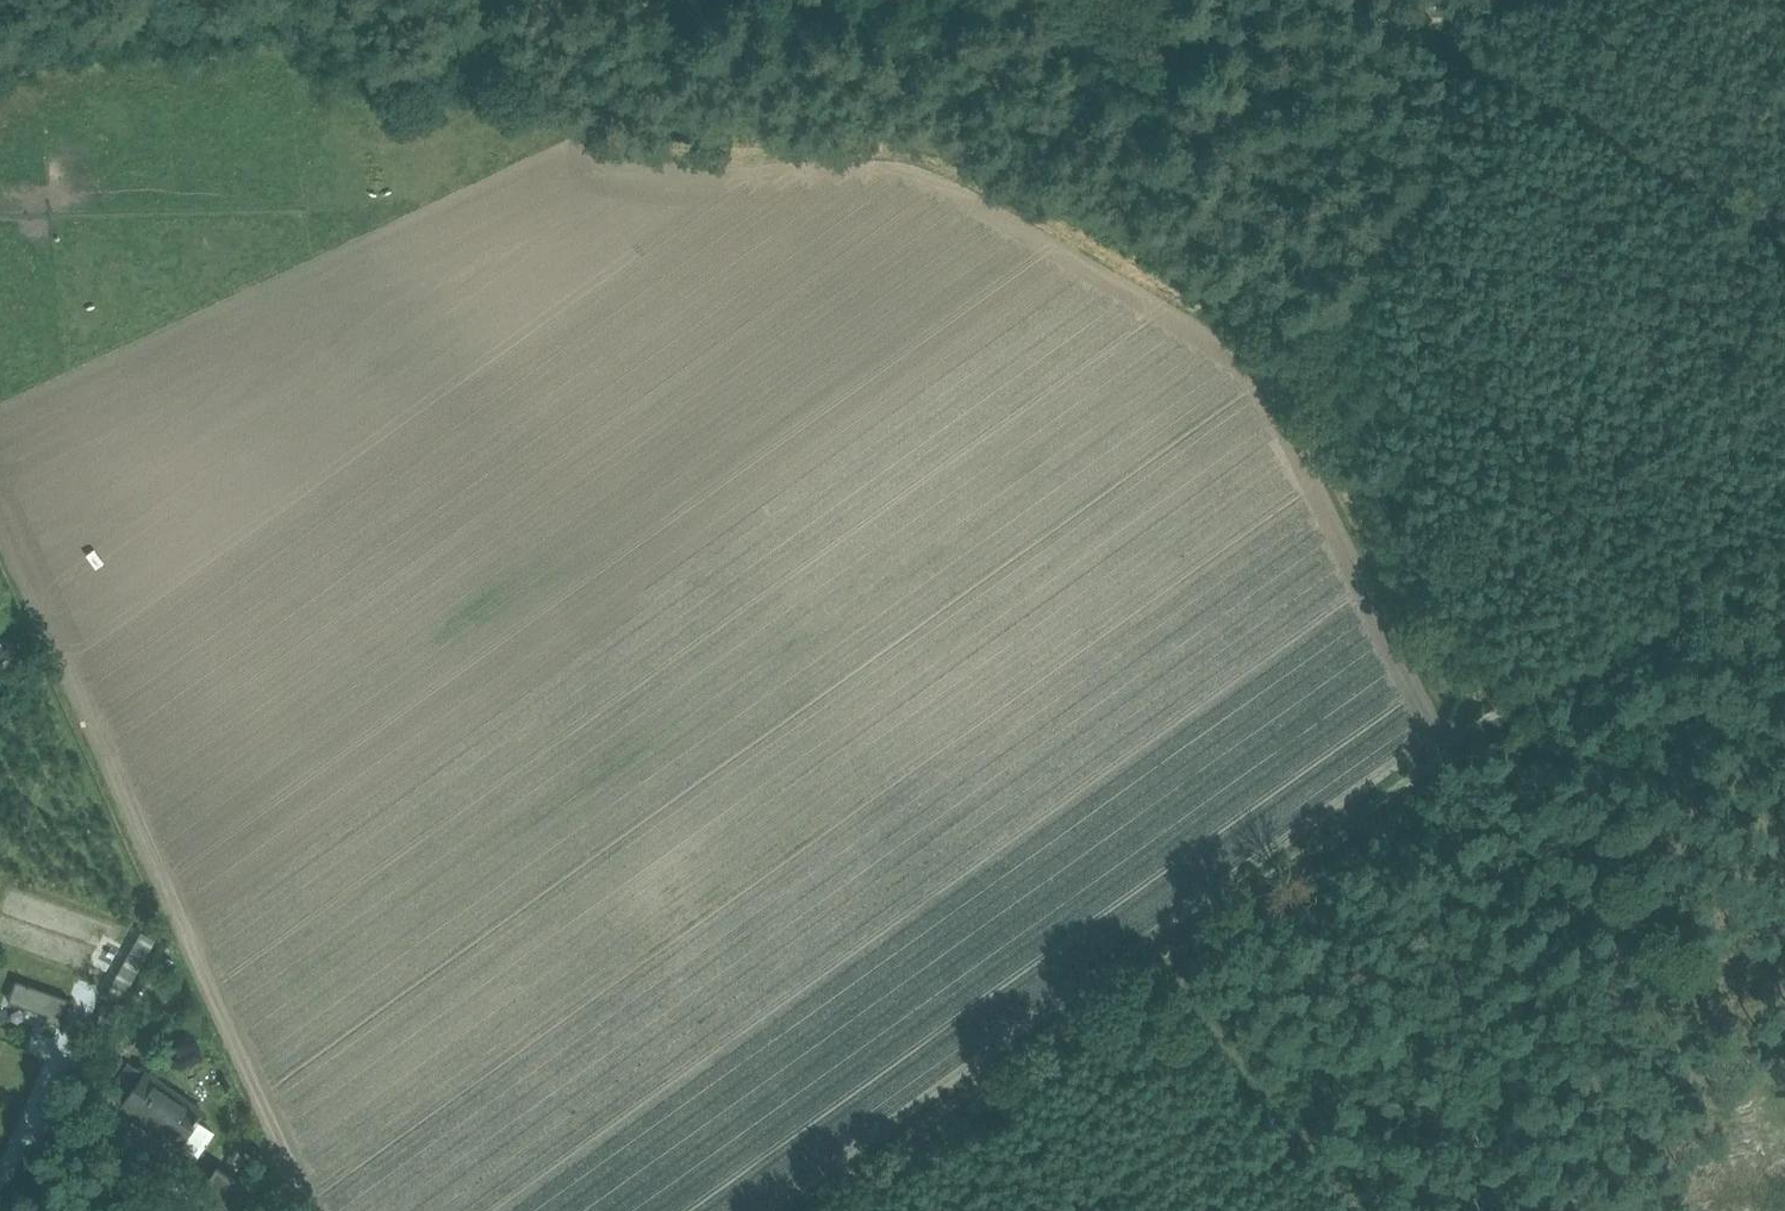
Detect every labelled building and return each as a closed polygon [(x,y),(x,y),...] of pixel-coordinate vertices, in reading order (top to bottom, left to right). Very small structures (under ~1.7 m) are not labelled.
[(108,996),(123,1004),(157,942),(141,934),(108,996)] [(47,1023),(60,1027),(70,1001),(17,982),(10,1003),(49,1017),(47,1023)] [(121,1108),(199,1159),(214,1135),(198,1124),(205,1112),(146,1071),(144,1073),(128,1063),(107,1094),(123,1105),(121,1108)] [(217,1169),(191,1208),(195,1210),(241,1210),(257,1195),(217,1169)] [(149,1191),(167,1202),(177,1186),(159,1175),(149,1191)]
